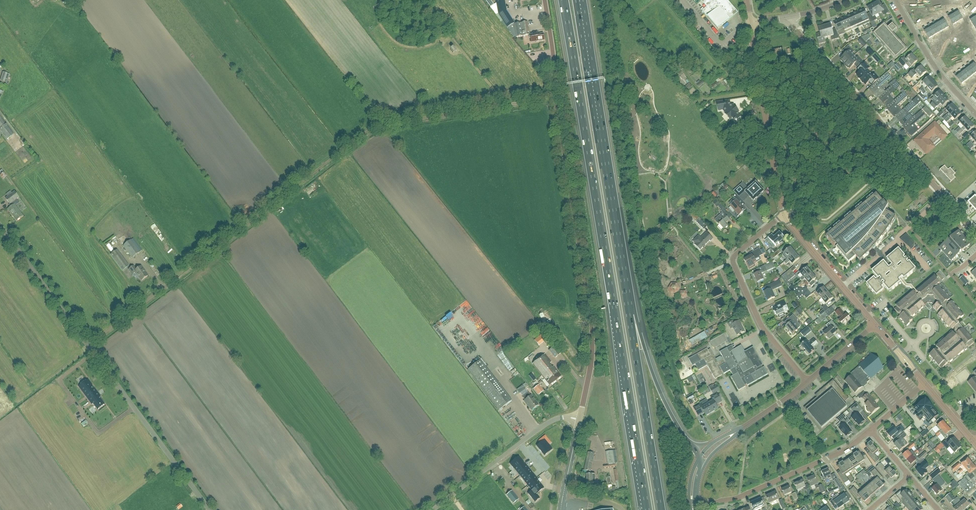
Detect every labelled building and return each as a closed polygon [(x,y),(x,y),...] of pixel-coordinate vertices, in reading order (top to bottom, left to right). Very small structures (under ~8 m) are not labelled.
[(506,11),(504,0),(495,0),(496,3),(490,7),(495,15),(497,12),(506,11)] [(702,1),(703,1),(708,7),(703,12),(716,0),(701,0),(702,1)] [(703,12),(708,17),(718,29),(730,19),(729,18),(731,15),(732,16),(736,11),(726,0),(716,0),(703,12)] [(919,20),(922,24),(923,23),(925,25),(923,26),(928,33),(927,31),(930,30),(930,31),(938,26),(937,25),(940,23),(941,24),(944,22),(943,20),(946,19),(947,20),(950,17),(949,16),(952,15),(952,16),(956,13),(955,12),(957,11),(958,12),(968,5),(967,4),(969,3),(970,4),(971,4),(968,0),(954,0),(952,2),(931,16),(929,14),(919,20)] [(873,5),(878,14),(882,13),(884,16),(889,13),(885,6),(882,8),(879,2),(873,5)] [(875,16),(878,14),(873,5),(867,8),(871,14),(868,16),(871,23),(874,22),(877,20),(875,16)] [(858,13),(863,26),(870,23),(864,10),(858,13)] [(497,12),(495,15),(505,30),(507,28),(513,37),(516,37),(513,25),(513,24),(514,24),(506,11),(497,12)] [(521,17),(511,19),(514,24),(513,24),(514,25),(516,37),(516,38),(529,35),(527,23),(533,23),(531,13),(521,14),(521,17)] [(857,28),(863,26),(858,13),(852,16),(857,28)] [(852,31),(857,28),(852,16),(846,18),(852,31)] [(846,33),(852,31),(846,18),(840,21),(846,33)] [(839,36),(846,33),(840,21),(834,24),(839,36)] [(824,27),(828,38),(831,37),(832,41),(839,39),(836,31),(832,32),(830,25),(824,27)] [(892,33),(897,30),(892,25),(888,28),(892,33)] [(896,58),(905,50),(883,26),(874,34),(896,58)] [(820,33),(816,34),(819,45),(825,43),(824,39),(828,38),(824,27),(818,28),(820,33)] [(532,34),(529,35),(531,43),(544,40),(543,34),(538,35),(537,32),(532,33),(532,34)] [(845,64),(854,56),(852,54),(854,52),(848,46),(842,52),(845,55),(841,59),(841,60),(841,61),(843,63),(843,62),(845,64)] [(866,52),(870,57),(875,53),(870,48),(866,52)] [(776,57),(784,55),(783,49),(774,50),(776,57)] [(918,61),(912,55),(906,60),(904,58),(899,62),(903,67),(906,65),(910,68),(918,61)] [(854,56),(845,64),(847,66),(846,67),(848,69),(849,68),(849,69),(854,65),(857,68),(863,63),(858,57),(856,58),(854,56)] [(968,64),(974,71),(975,70),(975,66),(972,61),(968,64)] [(870,68),(865,63),(857,70),(859,73),(857,76),(859,78),(858,79),(860,81),(869,73),(867,71),(870,68)] [(968,64),(964,68),(970,75),(974,71),(968,64)] [(926,73),(921,67),(915,72),(914,70),(908,75),(912,79),(917,74),(920,78),(926,73)] [(964,68),(960,72),(966,79),(970,75),(964,68)] [(7,83),(10,75),(3,72),(0,81),(7,83)] [(960,72),(955,76),(962,83),(966,79),(960,72)] [(860,81),(863,84),(863,83),(866,86),(868,83),(871,86),(879,79),(874,74),(872,76),(869,73),(860,81)] [(885,92),(880,87),(891,78),(887,73),(869,89),(877,99),(878,98),(885,92)] [(678,80),(682,86),(687,83),(683,77),(678,80)] [(927,88),(933,82),(929,77),(923,83),(927,88)] [(895,83),(893,85),(885,92),(878,98),(886,108),(894,101),(889,96),(900,87),(896,82),(895,83)] [(933,82),(927,88),(932,92),(938,87),(933,82)] [(904,92),(902,93),(894,101),(886,108),(886,109),(894,118),(895,117),(902,111),(897,106),(908,97),(904,92)] [(938,102),(944,96),(940,92),(934,97),(931,100),(933,102),(930,105),(929,104),(927,106),(930,109),(936,104),(938,102)] [(946,99),(944,96),(938,102),(943,107),(949,101),(948,100),(947,98),(946,99)] [(738,112),(729,101),(717,103),(719,111),(723,111),(726,114),(725,114),(730,120),(731,119),(732,119),(734,121),(735,121),(736,122),(737,122),(737,121),(741,117),(738,113),(738,112)] [(912,102),(910,104),(902,111),(895,117),(904,127),(913,118),(908,113),(917,106),(913,101),(912,102)] [(936,104),(930,109),(933,112),(935,110),(934,110),(938,106),(936,104)] [(942,119),(944,121),(956,110),(952,105),(946,111),(948,113),(942,119)] [(961,115),(956,110),(944,121),(946,123),(952,118),(955,120),(961,115)] [(913,118),(904,127),(903,128),(911,137),(919,130),(914,125),(925,116),(921,111),(913,118)] [(0,117),(0,128),(0,129),(0,130),(7,139),(14,134),(0,117)] [(964,128),(970,122),(965,118),(959,123),(964,128)] [(972,125),(970,122),(964,128),(961,130),(962,130),(958,133),(960,135),(963,132),(965,130),(968,133),(974,127),(974,126),(973,124),(972,125)] [(935,123),(915,141),(927,154),(935,147),(934,147),(935,147),(929,140),(935,135),(941,141),(942,141),(947,136),(935,123)] [(944,166),(939,171),(950,183),(955,178),(953,176),(955,174),(950,168),(948,170),(944,166)] [(761,196),(760,195),(764,192),(756,183),(748,190),(747,188),(744,191),(740,186),(734,192),(740,198),(746,193),(753,201),(757,198),(758,199),(761,196)] [(12,194),(11,191),(6,195),(8,197),(5,199),(10,205),(9,205),(11,208),(8,210),(16,221),(23,216),(15,205),(19,202),(17,199),(19,198),(15,192),(12,194)] [(743,207),(745,205),(735,194),(733,197),(736,201),(730,206),(739,216),(745,210),(743,207)] [(884,204),(877,195),(827,236),(834,246),(837,244),(838,246),(836,248),(837,248),(849,262),(848,262),(848,263),(856,257),(860,261),(873,249),(882,260),(885,263),(887,260),(883,257),(875,246),(879,240),(885,234),(896,217),(886,211),(887,209),(887,208),(884,204)] [(732,217),(720,204),(718,206),(722,211),(721,212),(722,213),(715,219),(715,221),(719,225),(719,224),(720,225),(718,227),(721,231),(723,229),(724,229),(727,226),(725,224),(730,220),(729,219),(732,217)] [(699,218),(694,213),(691,215),(696,221),(704,230),(707,227),(699,218)] [(713,239),(706,232),(701,238),(699,236),(693,242),(695,244),(694,245),(700,251),(710,241),(711,242),(713,239)] [(948,241),(940,248),(941,249),(951,261),(960,254),(959,253),(961,251),(962,252),(970,245),(958,232),(950,239),(948,241)] [(774,238),(772,236),(768,238),(769,239),(765,242),(771,249),(767,252),(770,257),(775,253),(772,249),(775,246),(775,247),(779,244),(779,245),(785,240),(780,233),(774,238)] [(910,248),(914,244),(909,237),(908,237),(907,236),(906,234),(904,236),(900,239),(910,248)] [(132,258),(140,252),(131,240),(123,246),(132,258)] [(788,260),(795,254),(791,248),(783,254),(788,259),(788,260)] [(759,249),(750,254),(751,257),(744,261),(748,267),(750,270),(755,267),(753,264),(756,263),(754,260),(763,255),(762,254),(765,253),(763,249),(760,251),(759,249)] [(775,253),(770,257),(773,259),(781,253),(778,250),(775,253)] [(904,257),(899,250),(896,253),(895,252),(892,254),(889,257),(890,258),(887,260),(890,264),(887,266),(884,263),(881,266),(881,265),(875,270),(875,271),(873,273),(877,279),(876,280),(874,278),(867,283),(870,286),(869,287),(874,293),(875,292),(877,295),(884,289),(882,287),(883,286),(888,292),(891,289),(892,290),(898,285),(897,284),(900,282),(899,280),(901,278),(902,278),(903,279),(906,276),(906,277),(912,272),(912,271),(914,269),(909,262),(907,264),(906,262),(908,261),(906,258),(904,260),(903,258),(904,257)] [(788,260),(788,259),(784,262),(786,265),(790,262),(792,265),(800,259),(795,254),(788,260)] [(758,274),(754,276),(757,283),(764,280),(761,275),(767,272),(767,271),(776,268),(772,262),(765,266),(757,270),(758,274)] [(136,270),(134,266),(128,270),(132,275),(135,272),(141,281),(148,276),(145,272),(141,266),(136,270)] [(804,279),(812,273),(807,268),(806,269),(804,266),(801,269),(803,272),(800,274),(802,277),(800,279),(802,281),(804,280),(804,279)] [(788,277),(793,272),(796,269),(794,267),(786,274),(788,277)] [(793,272),(788,277),(783,280),(788,288),(791,286),(788,282),(795,276),(793,272)] [(816,279),(812,273),(804,279),(804,280),(809,285),(811,287),(815,283),(813,282),(816,279)] [(897,307),(895,310),(900,316),(899,317),(907,326),(909,324),(913,321),(910,318),(921,309),(928,303),(932,304),(934,307),(933,308),(936,312),(937,312),(937,311),(939,314),(938,315),(949,328),(950,327),(951,328),(952,330),(954,328),(959,323),(957,321),(960,318),(961,319),(964,316),(951,302),(938,287),(937,285),(939,283),(934,277),(917,291),(917,292),(911,285),(910,285),(906,285),(901,278),(899,280),(906,287),(910,287),(915,294),(913,292),(896,306),(897,307)] [(960,279),(965,286),(968,283),(963,277),(960,279)] [(768,301),(775,298),(773,294),(776,292),(775,290),(782,287),(779,281),(764,288),(766,292),(764,293),(768,301)] [(680,294),(681,291),(680,290),(680,289),(677,284),(671,283),(668,289),(671,294),(677,294),(680,294)] [(821,299),(828,293),(824,288),(816,294),(821,299)] [(825,305),(833,298),(828,293),(821,299),(825,305)] [(777,317),(784,313),(789,311),(784,301),(782,302),(775,305),(777,308),(773,309),(777,317)] [(825,312),(829,309),(825,305),(822,307),(823,310),(819,313),(819,314),(817,315),(819,317),(825,312)] [(831,307),(829,309),(825,312),(829,317),(835,312),(831,307)] [(810,309),(805,313),(810,319),(816,315),(810,309)] [(845,316),(840,309),(835,313),(841,320),(838,321),(843,327),(850,320),(846,315),(845,316)] [(798,321),(793,315),(786,321),(789,325),(785,327),(792,335),(798,331),(797,330),(800,327),(800,326),(797,322),(798,321)] [(736,324),(734,321),(728,324),(731,329),(733,328),(737,336),(741,334),(744,332),(741,326),(742,326),(739,322),(736,324)] [(829,329),(823,334),(828,340),(836,333),(834,331),(832,328),(835,326),(831,322),(828,324),(826,326),(829,329)] [(936,350),(929,355),(939,366),(942,369),(949,363),(966,348),(965,347),(967,345),(969,347),(974,343),(972,340),(972,339),(959,323),(954,328),(955,328),(954,332),(953,332),(936,347),(938,350),(937,351),(936,350)] [(680,342),(685,351),(715,335),(710,326),(680,342)] [(804,337),(811,331),(808,327),(801,333),(804,337)] [(544,333),(543,333),(534,341),(538,345),(547,338),(544,333)] [(818,344),(814,340),(808,344),(806,342),(801,346),(804,349),(806,351),(804,352),(808,356),(814,351),(812,349),(818,344)] [(104,351),(109,356),(117,349),(112,344),(104,351)] [(555,358),(560,353),(554,346),(549,351),(555,358)] [(745,352),(741,346),(734,350),(732,346),(720,352),(723,357),(721,358),(721,357),(716,359),(713,354),(702,360),(703,360),(695,364),(699,370),(707,366),(715,379),(722,375),(720,372),(722,371),(724,374),(730,371),(733,376),(731,377),(739,391),(746,387),(745,386),(747,385),(747,386),(768,374),(764,367),(762,368),(761,366),(763,365),(753,347),(745,352)] [(702,360),(713,354),(710,349),(708,350),(707,349),(689,359),(693,366),(695,364),(703,360),(702,360)] [(855,393),(862,387),(869,381),(868,380),(882,368),(878,363),(879,362),(869,353),(869,354),(871,357),(850,374),(852,375),(845,381),(855,393)] [(552,367),(549,364),(551,362),(544,354),(532,364),(550,386),(561,377),(553,367),(552,367)] [(498,411),(511,401),(480,360),(467,370),(498,411)] [(952,379),(953,381),(955,379),(957,382),(955,384),(957,385),(958,386),(960,385),(962,388),(960,389),(961,391),(962,392),(964,390),(967,393),(965,395),(966,396),(970,401),(972,399),(974,402),(972,404),(974,405),(975,403),(975,395),(974,393),(973,393),(971,391),(972,391),(968,385),(963,380),(959,375),(961,374),(960,372),(952,379)] [(61,385),(72,380),(68,373),(57,378),(61,385)] [(838,376),(835,378),(844,388),(846,386),(838,376)] [(97,392),(95,389),(94,389),(92,387),(92,386),(88,380),(81,385),(84,389),(81,391),(87,399),(97,392)] [(833,380),(824,387),(820,390),(820,391),(815,395),(817,397),(804,408),(821,429),(847,408),(843,403),(848,399),(833,380)] [(52,384),(39,393),(46,403),(59,394),(52,384)] [(539,395),(543,391),(538,385),(533,389),(539,395)] [(714,387),(712,385),(709,387),(713,395),(717,393),(720,391),(717,385),(714,387)] [(73,391),(68,393),(75,407),(79,404),(73,391)] [(100,398),(101,397),(97,392),(87,399),(92,405),(93,404),(97,410),(105,405),(100,398)] [(531,396),(528,393),(522,397),(525,401),(524,402),(526,405),(527,405),(531,411),(538,405),(531,396)] [(688,401),(690,404),(691,405),(693,403),(691,400),(694,398),(693,396),(692,396),(691,394),(686,397),(687,399),(688,401)] [(709,407),(712,412),(714,411),(718,409),(715,405),(718,403),(718,404),(722,402),(717,394),(711,398),(712,401),(708,403),(709,404),(708,404),(710,407),(709,407)] [(874,401),(867,394),(863,398),(865,401),(867,400),(869,402),(865,405),(868,408),(867,409),(872,414),(878,408),(873,402),(874,401)] [(74,409),(67,400),(62,404),(68,413),(74,409)] [(928,403),(926,401),(923,403),(924,404),(921,406),(920,405),(916,408),(921,414),(917,417),(920,421),(924,418),(927,421),(928,423),(938,415),(934,411),(933,411),(931,409),(932,408),(930,406),(931,405),(928,402),(928,403)] [(865,421),(860,415),(858,413),(862,410),(856,403),(850,409),(855,415),(852,418),(856,423),(857,423),(859,426),(860,425),(861,425),(862,425),(863,424),(864,423),(863,422),(865,421)] [(706,416),(712,412),(709,407),(710,407),(708,404),(703,408),(701,405),(694,409),(698,416),(704,413),(706,416)] [(81,418),(74,409),(68,413),(75,422),(81,418)] [(844,414),(837,420),(842,426),(839,429),(843,434),(844,434),(846,437),(847,436),(848,436),(849,436),(849,435),(850,435),(850,434),(851,434),(851,433),(852,432),(847,426),(846,424),(849,421),(844,414)] [(937,425),(934,422),(927,429),(929,432),(937,425)] [(947,427),(943,422),(936,427),(939,431),(935,434),(936,436),(947,427)] [(728,425),(709,434),(712,439),(720,435),(720,434),(726,431),(725,429),(727,428),(727,427),(729,426),(728,425)] [(516,435),(518,439),(531,430),(528,426),(516,435)] [(892,438),(893,440),(903,433),(899,428),(895,430),(893,427),(886,433),(891,438),(892,438)] [(951,431),(947,427),(936,436),(937,437),(941,434),(946,440),(951,435),(949,433),(951,431)] [(902,445),(900,442),(907,436),(904,434),(899,437),(896,441),(897,442),(894,445),(899,451),(904,447),(905,449),(908,446),(905,443),(902,445)] [(545,436),(539,441),(541,443),(537,447),(544,456),(552,450),(548,445),(550,443),(545,436)] [(961,448),(954,439),(949,443),(947,441),(942,444),(945,448),(948,446),(954,454),(961,448)] [(879,460),(880,460),(875,455),(878,452),(871,443),(866,447),(870,452),(867,454),(875,463),(879,460)] [(525,455),(528,458),(537,451),(534,448),(525,455)] [(918,451),(907,460),(911,465),(916,461),(915,460),(917,458),(915,455),(917,454),(918,452),(919,453),(922,451),(920,449),(918,451)] [(908,451),(903,455),(907,460),(918,451),(916,450),(913,453),(911,451),(909,453),(908,451)] [(613,451),(606,452),(608,464),(608,465),(616,464),(615,464),(615,463),(613,451)] [(591,472),(595,454),(588,452),(584,470),(583,470),(583,475),(586,475),(587,483),(595,483),(595,474),(593,474),(591,474),(591,472)] [(854,456),(860,465),(864,463),(868,469),(872,466),(866,455),(862,457),(859,452),(854,456)] [(920,461),(927,455),(925,452),(918,458),(920,461)] [(510,464),(528,487),(537,480),(536,478),(525,464),(524,464),(522,462),(523,462),(519,456),(510,464)] [(855,469),(860,465),(854,456),(848,460),(855,469)] [(965,470),(972,464),(967,459),(961,464),(961,465),(960,465),(958,463),(951,469),(954,472),(959,467),(961,469),(959,471),(958,472),(959,474),(961,473),(963,471),(965,470)] [(849,473),(855,469),(848,460),(843,463),(842,463),(849,473)] [(922,478),(927,473),(925,471),(929,467),(922,460),(916,465),(919,469),(916,471),(922,478)] [(845,475),(849,473),(842,463),(837,467),(841,472),(838,474),(844,484),(846,487),(851,484),(849,481),(845,475)] [(885,469),(881,464),(876,467),(884,477),(887,474),(891,479),(896,475),(888,466),(885,469)] [(972,464),(965,470),(968,472),(966,474),(967,476),(960,482),(958,484),(962,488),(975,477),(975,476),(975,468),(975,469),(972,464)] [(872,481),(879,489),(884,485),(880,481),(883,478),(875,469),(870,473),(875,478),(872,481)] [(931,475),(930,476),(933,480),(934,479),(941,473),(937,469),(931,475)] [(830,481),(832,480),(828,470),(821,472),(823,477),(821,477),(823,481),(825,480),(826,484),(830,482),(830,481)] [(937,496),(942,492),(938,488),(944,483),(938,476),(932,481),(936,486),(932,490),(937,496)] [(975,477),(962,488),(964,492),(966,494),(975,486),(975,476),(975,477)] [(817,484),(814,477),(807,479),(811,487),(814,486),(816,489),(819,488),(821,494),(826,492),(822,485),(819,486),(818,484),(817,484)] [(838,478),(833,481),(838,488),(839,489),(839,490),(844,487),(838,478)] [(532,491),(528,494),(535,503),(540,498),(536,494),(544,488),(537,480),(529,487),(532,491)] [(797,491),(805,488),(802,481),(794,484),(797,491)] [(879,489),(872,481),(867,485),(874,494),(879,489)] [(869,498),(874,494),(867,485),(861,490),(869,498)] [(784,496),(791,493),(789,487),(781,490),(784,496)] [(869,498),(861,490),(858,492),(854,487),(853,488),(851,487),(849,488),(851,490),(849,491),(857,500),(860,498),(864,502),(869,498)] [(902,503),(911,495),(909,493),(906,490),(897,498),(902,503)] [(519,500),(512,491),(506,496),(513,504),(519,500)] [(839,499),(844,506),(849,502),(848,500),(851,498),(847,492),(844,495),(844,494),(840,497),(838,494),(837,494),(836,495),(839,499),(839,498),(839,499)] [(967,501),(970,498),(969,497),(966,494),(964,492),(961,494),(967,501)] [(769,504),(779,500),(775,493),(766,497),(769,504)] [(954,500),(949,494),(945,498),(950,503),(951,503),(955,508),(954,509),(963,509),(954,500)] [(906,507),(914,500),(912,497),(911,495),(902,503),(906,507)] [(963,509),(965,509),(969,506),(964,500),(961,502),(959,499),(957,497),(954,500),(963,509)] [(839,498),(839,499),(835,501),(834,499),(830,502),(835,509),(837,507),(839,509),(844,506),(839,499),(839,498)] [(761,499),(750,504),(753,509),(757,509),(764,507),(765,509),(762,509),(763,509),(769,509),(765,502),(762,503),(761,499)] [(919,505),(917,502),(917,503),(914,500),(906,507),(908,509),(912,509),(919,505)]
